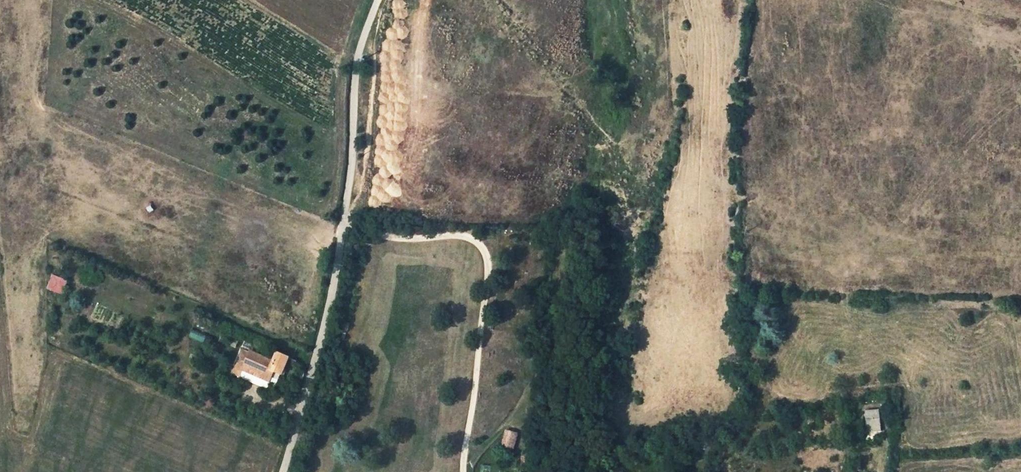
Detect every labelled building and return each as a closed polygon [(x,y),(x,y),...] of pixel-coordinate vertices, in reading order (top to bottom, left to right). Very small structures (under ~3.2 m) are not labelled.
[(51,274),(46,289),(63,295),(68,279),(51,274)] [(248,348),(239,370),(266,381),(270,370),(274,359),(248,348)] [(282,375),(289,359),(276,354),(274,359),(270,370),(282,375)] [(877,409),(864,410),(865,418),(878,417),(877,409)] [(522,436),(514,433),(507,454),(515,457),(522,436)]
